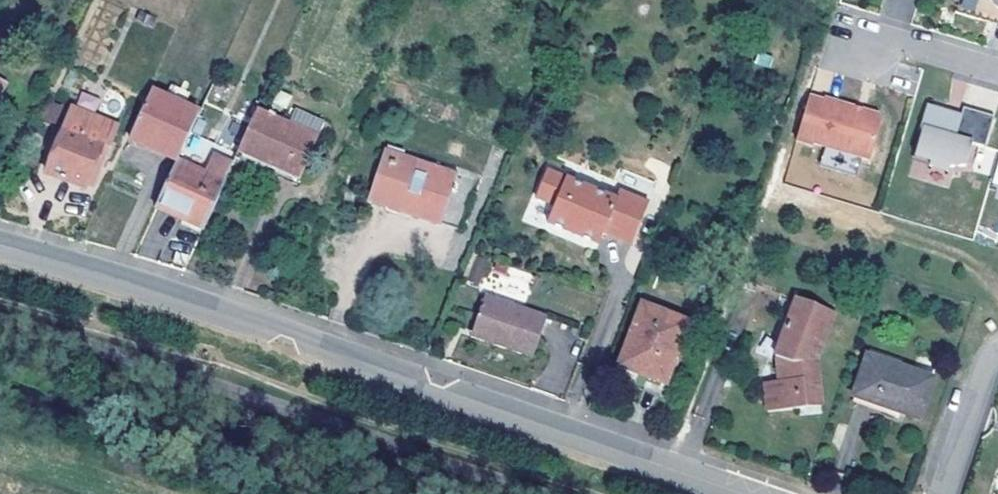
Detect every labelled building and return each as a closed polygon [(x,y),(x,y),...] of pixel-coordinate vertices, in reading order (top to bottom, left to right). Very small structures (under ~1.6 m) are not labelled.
[(955,12),(997,25),(997,10),(997,9),(988,0),(959,0),(955,12)] [(997,9),(997,10),(997,0),(988,0),(997,9)] [(166,98),(185,106),(190,93),(172,85),(166,98)] [(190,134),(200,113),(185,106),(166,98),(152,91),(145,106),(133,131),(129,139),(177,161),(190,134)] [(824,102),(809,97),(796,141),(812,146),(813,143),(869,160),(881,121),(878,116),(862,111),(862,113),(852,110),(853,108),(824,100),(824,102)] [(920,129),(922,130),(914,157),(930,161),(929,166),(948,172),(949,167),(965,167),(972,144),(985,148),(994,117),(963,108),(961,116),(933,107),(931,113),(925,111),(920,129)] [(72,108),(65,127),(83,134),(81,142),(100,149),(92,170),(98,172),(116,125),(72,108)] [(237,154),(236,154),(299,182),(324,122),(295,110),(290,122),(257,109),(237,154)] [(110,145),(124,151),(129,139),(133,131),(119,124),(110,145)] [(83,134),(65,127),(47,175),(84,189),(87,184),(92,170),(100,149),(81,142),(83,134)] [(234,160),(236,154),(190,134),(177,161),(155,209),(202,230),(234,160)] [(441,225),(458,175),(385,150),(369,201),(441,225)] [(299,182),(236,154),(234,160),(296,187),(299,182)] [(98,172),(92,170),(87,184),(92,186),(98,172)] [(650,199),(621,188),(617,198),(548,170),(536,199),(555,206),(549,221),(600,242),(604,231),(631,242),(650,199)] [(475,180),(458,175),(441,225),(459,231),(475,180)] [(440,229),(441,225),(369,201),(368,205),(440,229)] [(484,284),(490,259),(475,255),(468,280),(484,284)] [(549,317),(488,296),(476,333),(501,341),(499,346),(535,358),(549,317)] [(835,313),(797,299),(775,357),(778,359),(779,382),(765,383),(767,412),(821,407),(816,362),(835,313)] [(619,367),(666,385),(690,324),(642,305),(619,367)] [(499,346),(501,341),(476,333),(474,337),(499,346)] [(933,379),(867,358),(854,398),(919,420),(933,379)] [(661,397),(666,385),(619,367),(614,380),(661,397)]
